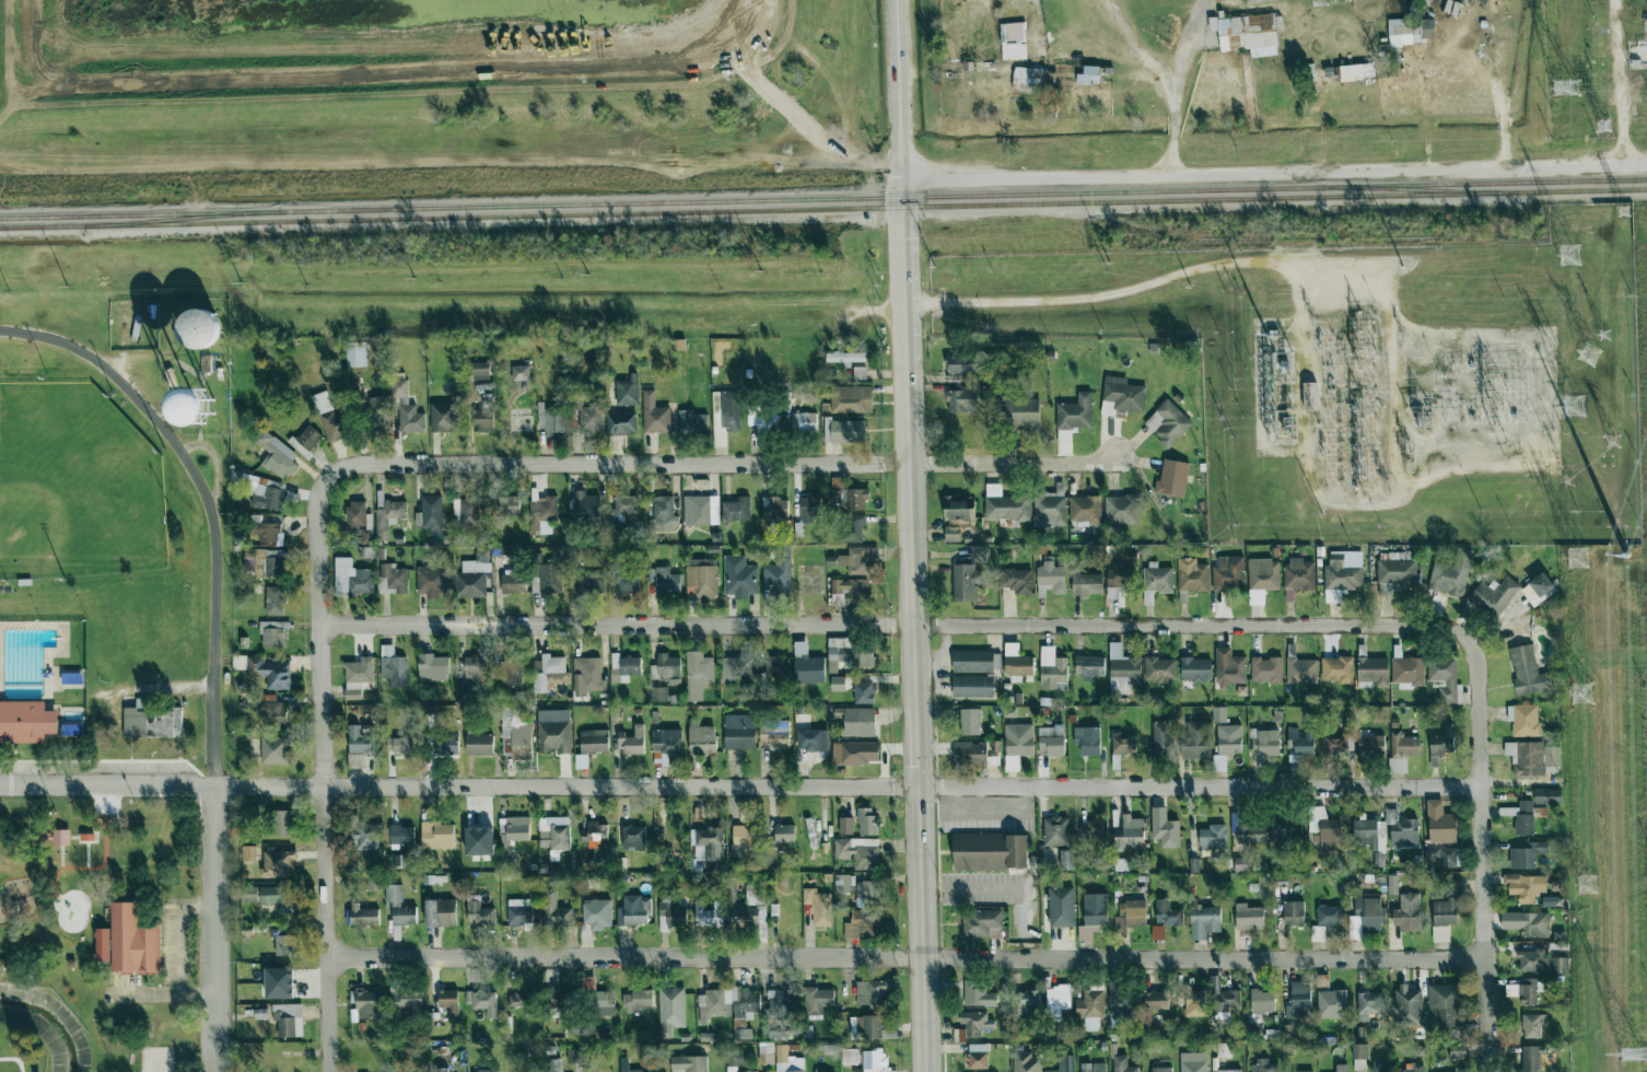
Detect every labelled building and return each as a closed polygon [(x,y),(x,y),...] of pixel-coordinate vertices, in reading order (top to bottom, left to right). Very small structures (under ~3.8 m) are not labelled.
[(1235,50),(1273,47),(1270,13),(1204,19),(1205,32),(1213,31),(1215,52),(1225,51),(1223,36),(1234,35),(1235,50)] [(1430,21),(1399,22),(1399,19),(1384,20),(1384,44),(1431,43),(1430,21)] [(1000,23),(1002,60),(1027,59),(1025,22),(1000,23)] [(1334,67),(1336,82),(1367,78),(1365,63),(1334,67)] [(1077,84),(1099,84),(1100,66),(1084,66),(1083,74),(1077,74),(1077,84)] [(1053,70),(1015,68),(1014,91),(1052,93),(1053,70)] [(179,345),(217,346),(218,311),(181,310),(179,345)] [(366,366),(365,342),(346,343),(346,366),(366,366)] [(867,362),(867,352),(826,353),(826,362),(867,362)] [(947,355),(947,373),(979,374),(979,356),(947,355)] [(473,380),(489,380),(489,363),(473,362),(473,380)] [(529,380),(529,366),(511,365),(511,380),(529,380)] [(854,380),(866,380),(866,366),(853,367),(854,380)] [(399,432),(425,432),(425,413),(416,413),(416,405),(407,405),(407,375),(393,375),(393,407),(399,407),(399,432)] [(1145,413),(1147,386),(1122,383),(1123,377),(1106,375),(1103,400),(1116,401),(1115,410),(1145,413)] [(948,413),(978,412),(978,385),(960,385),(960,390),(947,391),(948,413)] [(872,386),(830,386),(830,413),(872,412),(872,386)] [(655,390),(642,390),(644,433),(670,433),(670,407),(655,408),(655,390)] [(313,395),(326,443),(350,436),(343,411),(334,414),(328,391),(313,395)] [(180,424),(211,425),(212,393),(181,392),(180,424)] [(1091,392),(1078,392),(1078,403),(1056,403),(1057,429),(1092,428),(1091,392)] [(602,406),(582,407),(582,394),(571,394),(572,409),(579,409),(580,432),(602,432),(602,406)] [(387,432),(385,397),(369,397),(370,432),(387,432)] [(1040,398),(996,397),(995,414),(1004,414),(1004,427),(1040,428),(1040,398)] [(1194,424),(1169,398),(1144,423),(1168,449),(1194,424)] [(458,432),(458,402),(430,403),(430,432),(458,432)] [(538,407),(539,435),(564,434),(563,406),(538,407)] [(747,406),(748,428),(774,427),(774,416),(768,416),(768,406),(747,406)] [(493,432),(493,410),(472,410),(473,432),(493,432)] [(678,433),(708,432),(707,414),(694,415),(694,410),(678,410),(678,433)] [(636,434),(636,412),(607,413),(608,435),(636,434)] [(817,432),(817,413),(790,413),(789,431),(817,432)] [(824,443),(866,442),(865,420),(824,420),(824,443)] [(323,436),(308,424),(296,440),(311,452),(323,436)] [(261,463),(285,481),(300,459),(258,428),(250,438),(269,452),(261,463)] [(312,457),(293,436),(288,440),(306,461),(312,457)] [(1157,479),(1156,493),(1187,496),(1190,461),(1164,459),(1162,480),(1157,479)] [(253,495),(251,505),(279,512),(286,484),(244,473),(240,492),(253,495)] [(1030,514),(1030,495),(1002,496),(1001,484),(984,484),(985,515),(1030,514)] [(1065,515),(1065,487),(1056,487),(1056,493),(1034,494),(1034,515),(1065,515)] [(600,514),(600,495),(584,495),(584,490),(575,491),(575,515),(600,514)] [(637,495),(615,496),(615,513),(637,513),(637,495)] [(519,515),(519,496),(499,496),(499,515),(519,515)] [(719,515),(718,496),(683,497),(683,515),(719,515)] [(722,515),(750,514),(750,496),(737,497),(737,502),(722,502),(722,515)] [(820,496),(800,497),(800,515),(820,514),(820,496)] [(975,515),(975,496),(944,496),(944,514),(975,515)] [(1069,515),(1100,515),(1100,496),(1070,496),(1069,515)] [(762,515),(788,514),(788,498),(762,498),(762,515)] [(478,515),(479,500),(453,499),(453,515),(478,515)] [(347,515),(366,514),(366,501),(347,501),(347,515)] [(407,514),(406,501),(384,501),(384,509),(377,509),(377,515),(407,514)] [(281,523),(260,523),(260,515),(254,515),(254,543),(281,543),(281,523)] [(622,515),(607,515),(606,528),(622,528),(622,515)] [(643,515),(631,515),(631,525),(643,525),(643,515)] [(863,542),(863,515),(841,515),(840,542),(863,542)] [(961,527),(945,528),(945,542),(961,541),(961,527)] [(763,592),(790,593),(791,546),(776,546),(776,565),(763,564),(763,592)] [(869,575),(868,547),(848,548),(849,555),(827,556),(828,566),(848,566),(848,575),(869,575)] [(972,563),(988,563),(988,548),(972,547),(972,563)] [(282,549),(245,550),(245,568),(254,567),(254,577),(283,577),(282,549)] [(490,550),(476,549),(476,561),(462,561),(462,573),(456,573),(455,597),(486,598),(486,572),(489,572),(490,550)] [(758,565),(745,565),(745,555),(723,556),(724,595),(734,595),(734,599),(749,599),(749,594),(759,594),(758,565)] [(1037,567),(1037,598),(1046,597),(1046,593),(1065,593),(1064,566),(1053,566),(1053,556),(1043,556),(1044,566),(1037,567)] [(1213,566),(1214,592),(1247,591),(1245,556),(1218,557),(1218,566),(1213,566)] [(373,593),(373,569),(353,569),(353,557),(335,557),(335,596),(348,596),(348,593),(373,593)] [(1179,558),(1179,591),(1210,591),(1210,565),(1198,565),(1198,559),(1179,558)] [(1327,590),(1365,589),(1364,565),(1344,565),(1344,558),(1326,558),(1327,590)] [(717,598),(717,559),(686,560),(687,598),(717,598)] [(1249,560),(1250,605),(1267,605),(1266,590),(1280,590),(1280,559),(1249,560)] [(1412,560),(1378,559),(1378,582),(1412,583),(1412,560)] [(1316,560),(1284,561),(1285,589),(1316,588),(1316,560)] [(408,593),(407,568),(396,568),(396,563),(379,564),(380,594),(408,593)] [(539,594),(562,594),(562,564),(539,564),(539,594)] [(1425,589),(1459,596),(1464,571),(1430,564),(1425,589)] [(953,602),(974,601),(974,585),(981,585),(981,565),(952,566),(953,602)] [(669,567),(647,568),(648,583),(655,583),(656,595),(680,595),(680,574),(670,574),(669,567)] [(446,568),(416,568),(416,593),(425,594),(425,596),(445,596),(446,568)] [(1175,568),(1141,568),(1110,568),(1110,587),(1121,587),(1121,592),(1139,593),(1139,592),(1174,592),(1175,568)] [(1032,595),(1032,569),(1000,570),(1001,589),(1016,589),(1016,595),(1032,595)] [(604,592),(603,570),(587,571),(587,574),(577,574),(578,593),(604,592)] [(1073,595),(1102,594),(1101,573),(1072,575),(1073,595)] [(501,594),(525,593),(525,574),(501,575),(501,594)] [(616,594),(640,593),(639,574),(616,575),(616,594)] [(1489,620),(1517,587),(1504,576),(1496,585),(1490,580),(1484,587),(1478,582),(1463,599),(1489,620)] [(867,579),(831,579),(831,604),(868,603),(867,579)] [(283,615),(283,587),(267,586),(266,615),(283,615)] [(284,648),(284,628),(290,629),(290,622),(262,621),(261,647),(284,648)] [(828,638),(828,672),(838,672),(838,661),(851,661),(852,667),(874,667),(874,645),(856,645),(856,637),(828,638)] [(808,642),(794,642),(795,684),(825,683),(825,657),(808,657),(808,642)] [(1019,643),(1005,642),(1004,675),(1033,676),(1034,657),(1019,656),(1019,643)] [(1504,649),(1513,696),(1546,689),(1543,673),(1535,675),(1528,645),(1504,649)] [(1067,690),(1068,657),(1054,657),(1055,647),(1041,646),(1041,690),(1067,690)] [(1248,683),(1248,656),(1234,656),(1234,648),(1218,648),(1217,689),(1230,689),(1230,683),(1248,683)] [(687,651),(687,701),(704,701),(704,681),(714,681),(713,657),(703,657),(703,651),(687,651)] [(953,672),(993,672),(993,651),(953,651),(953,672)] [(629,682),(629,675),(641,674),(641,657),(619,658),(619,653),(610,653),(611,683),(629,682)] [(681,657),(668,657),(668,653),(657,653),(657,665),(651,665),(650,680),(669,681),(669,685),(680,685),(681,657)] [(449,655),(418,655),(418,680),(449,681),(449,655)] [(503,674),(503,687),(522,686),(521,655),(505,656),(505,662),(495,662),(496,674),(503,674)] [(463,656),(463,678),(476,678),(476,684),(487,684),(487,656),(463,656)] [(1077,681),(1092,681),(1092,675),(1108,676),(1108,656),(1077,656),(1077,681)] [(265,657),(247,657),(246,677),(267,678),(267,690),(289,690),(289,663),(265,662),(265,657)] [(372,657),(360,657),(360,662),(345,662),(345,700),(362,700),(361,682),(373,682),(372,657)] [(407,686),(407,657),(393,657),(381,657),(381,678),(389,678),(389,687),(407,686)] [(570,687),(569,672),(565,673),(565,657),(550,657),(534,657),(535,688),(570,687)] [(600,657),(574,658),(574,693),(606,693),(606,679),(601,679),(600,657)] [(721,657),(722,684),(737,683),(737,676),(752,675),(751,657),(721,657)] [(765,658),(766,678),(786,677),(786,657),(765,658)] [(1147,657),(1146,682),(1179,682),(1179,658),(1147,657)] [(1214,657),(1182,657),(1183,681),(1214,680),(1214,657)] [(1284,681),(1284,657),(1253,657),(1253,682),(1284,681)] [(1356,657),(1323,657),(1323,682),(1355,682),(1356,657)] [(1360,681),(1377,682),(1377,687),(1391,688),(1391,658),(1361,657),(1360,681)] [(1394,657),(1393,683),(1425,684),(1426,658),(1394,657)] [(1458,703),(1457,657),(1428,658),(1429,680),(1443,680),(1443,703),(1458,703)] [(1289,683),(1319,684),(1320,658),(1289,658),(1289,683)] [(845,677),(832,676),(831,691),(845,692),(845,677)] [(953,676),(953,697),(993,698),(994,676),(953,676)] [(854,703),(873,703),(874,682),(855,682),(854,703)] [(651,702),(668,701),(667,687),(651,687),(651,702)] [(285,723),(285,702),(276,702),(276,695),(259,694),(258,722),(285,723)] [(182,708),(152,707),(152,698),(136,698),(136,707),(124,707),(123,737),(182,737),(182,708)] [(58,711),(45,711),(45,700),(0,701),(0,743),(45,742),(45,734),(58,734),(58,711)] [(1541,736),(1541,705),(1508,705),(1508,721),(1514,721),(1514,736),(1541,736)] [(531,760),(530,720),(520,720),(519,707),(502,707),(503,753),(512,753),(512,760),(531,760)] [(841,735),(875,736),(875,708),(845,708),(844,727),(841,727),(841,735)] [(961,735),(980,735),(980,708),(960,709),(961,735)] [(571,754),(570,709),(537,710),(539,751),(557,750),(557,754),(571,754)] [(755,715),(725,715),(725,750),(756,749),(755,715)] [(716,754),(715,726),(699,726),(699,719),(689,720),(690,754),(716,754)] [(789,720),(760,719),(759,746),(789,747),(789,720)] [(625,755),(644,754),(643,724),(634,724),(635,737),(626,737),(625,731),(618,732),(618,745),(624,745),(625,755)] [(1005,724),(1006,771),(1019,771),(1019,756),(1033,755),(1033,724),(1005,724)] [(1221,754),(1245,753),(1244,724),(1221,725),(1221,754)] [(1064,756),(1064,727),(1038,728),(1038,756),(1064,756)] [(1080,755),(1100,755),(1100,727),(1073,727),(1073,745),(1080,745),(1080,755)] [(1350,756),(1349,736),(1319,736),(1319,727),(1303,728),(1303,737),(1296,737),(1296,757),(1350,756)] [(682,755),(682,729),(652,730),(652,760),(668,760),(668,755),(682,755)] [(829,729),(797,730),(797,751),(829,750),(829,729)] [(609,753),(608,730),(581,730),(581,753),(609,753)] [(1281,755),(1280,730),(1259,730),(1260,755),(1281,755)] [(458,755),(459,732),(437,731),(437,754),(458,755)] [(493,754),(493,734),(467,734),(466,754),(493,754)] [(1429,755),(1457,754),(1456,734),(1445,735),(1428,735),(1429,755)] [(288,764),(288,737),(262,736),(261,763),(288,764)] [(1135,737),(1114,736),(1114,754),(1135,754),(1135,737)] [(413,753),(413,737),(387,737),(387,752),(413,753)] [(1402,756),(1423,756),(1423,737),(1402,737),(1402,756)] [(991,753),(1001,752),(1000,741),(990,742),(991,753)] [(1544,741),(1505,742),(1506,755),(1514,755),(1514,776),(1545,775),(1545,767),(1561,766),(1561,746),(1544,746),(1544,741)] [(879,761),(879,742),(834,742),(833,765),(869,766),(869,761),(879,761)] [(987,765),(987,742),(953,742),(954,766),(987,765)] [(588,766),(588,756),(575,757),(575,766),(588,766)] [(1564,789),(1536,788),(1535,804),(1564,805),(1564,789)] [(1460,843),(1461,814),(1445,814),(1445,800),(1428,800),(1427,842),(1460,843)] [(1534,834),(1534,800),(1518,800),(1518,808),(1499,808),(1499,815),(1515,816),(1515,834),(1534,834)] [(1154,839),(1163,839),(1163,848),(1182,847),(1182,820),(1169,821),(1168,807),(1153,807),(1154,839)] [(858,835),(875,835),(876,808),(858,808),(858,835)] [(267,837),(290,836),(289,810),(266,810),(267,837)] [(1147,836),(1148,819),(1133,818),(1133,814),(1122,813),(1122,835),(1147,836)] [(358,823),(358,815),(350,815),(350,840),(357,839),(357,849),(378,849),(377,822),(358,823)] [(568,816),(539,817),(540,850),(569,849),(568,816)] [(530,840),(530,817),(500,818),(500,845),(510,845),(510,840),(530,840)] [(853,834),(853,817),(840,817),(839,834),(853,834)] [(1043,817),(1044,846),(1068,846),(1068,817),(1043,817)] [(1105,820),(1080,821),(1081,836),(1106,835),(1105,820)] [(1304,820),(1239,823),(1240,847),(1305,843),(1304,820)] [(1419,846),(1419,820),(1390,821),(1390,847),(1419,846)] [(453,825),(441,825),(441,821),(421,821),(422,849),(454,848),(453,825)] [(583,840),(606,841),(606,821),(583,821),(583,840)] [(1228,824),(1210,824),(1210,829),(1199,829),(1199,849),(1227,850),(1228,824)] [(645,825),(622,825),(622,851),(645,851),(645,825)] [(795,842),(794,825),(775,825),(776,843),(795,842)] [(390,844),(414,844),(414,826),(390,826),(390,844)] [(756,826),(732,826),(732,857),(740,857),(740,863),(757,862),(756,826)] [(494,855),(493,827),(466,827),(466,855),(494,855)] [(723,860),(722,827),(696,828),(696,845),(704,845),(705,861),(723,860)] [(70,830),(53,830),(53,845),(69,845),(70,830)] [(953,870),(1028,868),(1027,833),(953,834),(953,870)] [(854,870),(879,870),(879,838),(835,839),(835,858),(854,858),(854,870)] [(257,846),(242,846),(241,861),(256,861),(257,846)] [(1512,870),(1538,869),(1536,847),(1511,848),(1512,870)] [(1074,850),(1060,850),(1059,870),(1074,870),(1074,850)] [(262,851),(263,877),(291,876),(291,861),(298,861),(297,851),(262,851)] [(656,870),(669,870),(670,852),(656,852),(656,870)] [(367,875),(366,889),(380,889),(380,876),(367,875)] [(737,904),(736,875),(727,876),(727,905),(737,904)] [(849,885),(855,885),(855,875),(835,875),(835,894),(850,894),(849,885)] [(1548,875),(1503,875),(1503,885),(1510,885),(1510,895),(1519,895),(1520,904),(1537,904),(1537,893),(1548,893),(1548,875)] [(880,881),(858,881),(858,904),(879,905),(880,881)] [(402,884),(385,885),(386,901),(403,901),(402,884)] [(747,907),(732,907),(732,924),(765,923),(765,913),(761,913),(761,904),(764,904),(763,885),(746,886),(747,907)] [(276,914),(292,913),(291,886),(260,887),(260,904),(276,903),(276,914)] [(258,903),(258,887),(242,887),(241,902),(258,903)] [(1073,887),(1048,888),(1049,927),(1074,926),(1073,887)] [(811,926),(830,926),(831,893),(817,893),(817,888),(803,888),(803,905),(811,905),(811,926)] [(572,907),(557,908),(556,889),(543,890),(544,927),(573,926),(572,907)] [(1420,893),(1401,893),(1401,909),(1391,910),(1392,925),(1401,925),(1401,931),(1422,931),(1420,893)] [(686,908),(671,908),(671,894),(659,895),(660,928),(686,928),(686,908)] [(1083,894),(1084,926),(1078,926),(1079,941),(1092,941),(1092,932),(1099,932),(1099,924),(1110,924),(1109,894),(1083,894)] [(616,908),(616,925),(650,925),(650,896),(623,896),(623,908),(616,908)] [(1319,907),(1320,926),(1346,924),(1346,922),(1363,921),(1363,931),(1386,930),(1384,906),(1382,906),(1381,897),(1351,899),(1351,905),(1319,907)] [(695,925),(722,926),(723,901),(713,901),(713,910),(703,910),(704,898),(696,898),(695,925)] [(1433,898),(1432,924),(1461,925),(1461,899),(1433,898)] [(426,927),(456,926),(456,899),(425,900),(426,927)] [(531,899),(508,900),(508,926),(524,926),(524,931),(532,930),(531,899)] [(1185,910),(1170,910),(1170,899),(1153,900),(1154,925),(1185,924),(1185,910)] [(611,928),(611,900),(583,901),(584,923),(590,923),(590,929),(611,928)] [(1147,900),(1125,900),(1126,926),(1148,926),(1147,900)] [(468,924),(495,923),(495,908),(481,908),(481,901),(467,901),(468,924)] [(1285,925),(1308,925),(1308,901),(1285,901),(1285,925)] [(112,973),(160,972),(160,928),(138,928),(137,902),(111,902),(112,973)] [(1249,907),(1249,902),(1236,902),(1236,930),(1269,929),(1268,907),(1249,907)] [(379,909),(359,908),(359,903),(348,903),(347,924),(379,925),(379,909)] [(416,907),(393,907),(393,924),(416,924),(416,907)] [(1194,908),(1195,939),(1210,939),(1210,932),(1226,931),(1226,907),(1194,908)] [(1002,928),(1003,910),(963,909),(962,936),(989,937),(989,928),(1002,928)] [(881,935),(880,916),(862,916),(862,910),(851,911),(851,923),(843,923),(844,939),(860,939),(860,936),(881,935)] [(1503,929),(1520,929),(1520,936),(1550,937),(1550,913),(1504,912),(1503,929)] [(1166,924),(1153,924),(1153,939),(1166,939),(1166,924)] [(110,961),(110,928),(96,928),(96,961),(110,961)] [(293,935),(275,936),(276,956),(293,955),(293,935)] [(1569,957),(1546,957),(1546,950),(1514,950),(1514,972),(1569,972),(1569,957)] [(266,999),(295,999),(295,968),(267,968),(266,999)] [(1506,985),(1506,997),(1520,996),(1520,1006),(1547,1005),(1546,979),(1524,979),(1525,984),(1506,985)] [(856,981),(857,1005),(883,1004),(882,995),(896,995),(896,980),(856,981)] [(998,993),(985,992),(985,981),(963,980),(962,1005),(997,1006),(998,993)] [(1284,1001),(1284,1018),(1315,1016),(1314,982),(1293,983),(1294,1000),(1284,1001)] [(559,990),(559,984),(550,984),(549,1007),(576,1009),(577,990),(559,990)] [(1429,1008),(1442,1009),(1441,1021),(1447,1021),(1447,1030),(1467,1030),(1468,985),(1430,984),(1429,1008)] [(357,1019),(381,1018),(380,991),(365,992),(365,987),(355,987),(355,992),(350,993),(350,1002),(357,1002),(357,1019)] [(684,987),(659,988),(660,1036),(671,1036),(671,1027),(685,1027),(684,987)] [(1061,1017),(1061,1009),(1070,1009),(1070,987),(1048,987),(1049,1017),(1061,1017)] [(834,1006),(833,988),(804,988),(804,1020),(822,1019),(822,1006),(834,1006)] [(698,990),(699,1025),(708,1025),(707,1015),(732,1014),(732,1019),(753,1018),(753,1011),(760,1011),(759,992),(742,992),(742,989),(698,990)] [(768,989),(767,1017),(796,1017),(796,990),(768,989)] [(398,990),(398,1007),(410,1007),(410,1014),(422,1014),(421,990),(398,990)] [(450,1016),(458,1016),(458,990),(438,990),(438,1008),(450,1008),(450,1016)] [(1039,990),(1013,991),(1014,1014),(1027,1014),(1027,1006),(1040,1006),(1039,990)] [(1075,1001),(1076,1017),(1084,1017),(1084,1031),(1098,1031),(1097,1016),(1106,1016),(1105,990),(1083,990),(1084,1000),(1075,1001)] [(1242,990),(1219,990),(1220,1010),(1242,1009),(1242,990)] [(1253,1013),(1278,1012),(1278,990),(1252,990),(1253,1013)] [(1320,991),(1321,1019),(1347,1018),(1346,990),(1320,991)] [(1359,990),(1359,1014),(1389,1014),(1389,1005),(1404,1006),(1404,1021),(1426,1022),(1426,990),(1404,990),(1404,999),(1391,999),(1391,990),(1359,990)] [(486,1019),(497,1018),(495,991),(466,992),(467,1008),(485,1007),(486,1019)] [(509,1006),(525,1006),(525,1016),(531,1016),(531,1006),(536,1006),(536,991),(509,991),(509,1006)] [(614,991),(594,992),(594,1016),(614,1016),(614,991)] [(623,992),(624,1013),(643,1013),(642,1006),(653,1006),(652,991),(623,992)] [(1172,1010),(1173,992),(1150,991),(1149,1009),(1172,1010)] [(272,1005),(273,1021),(278,1021),(279,1037),(303,1036),(302,1004),(272,1005)] [(966,1037),(980,1037),(981,1030),(995,1030),(995,1019),(988,1019),(988,1012),(960,1012),(960,1024),(966,1024),(966,1037)] [(1544,1038),(1545,1015),(1525,1014),(1524,1038),(1544,1038)] [(850,1033),(862,1033),(862,1039),(881,1039),(881,1016),(850,1016),(850,1033)] [(1367,1060),(1374,1059),(1371,1040),(1348,1043),(1352,1064),(1356,1063),(1357,1070),(1368,1068),(1367,1060)] [(773,1042),(758,1043),(758,1065),(774,1064),(773,1042)] [(988,1069),(988,1044),(968,1045),(968,1069),(988,1069)] [(804,1057),(787,1057),(787,1045),(776,1045),(776,1071),(804,1071),(804,1057)] [(842,1064),(858,1065),(858,1049),(842,1049),(842,1064)] [(863,1071),(880,1071),(880,1068),(885,1068),(885,1049),(863,1050),(863,1071)] [(727,1051),(727,1066),(746,1066),(745,1051),(727,1051)] [(1206,1052),(1179,1053),(1180,1071),(1207,1071),(1206,1052)] [(1057,1055),(1058,1070),(1046,1071),(1074,1071),(1073,1055),(1057,1055)] [(1114,1055),(1114,1071),(1141,1071),(1141,1066),(1129,1067),(1129,1055),(1114,1055)] [(707,1056),(671,1056),(672,1071),(707,1071),(707,1056)] [(653,1071),(628,1071),(628,1057),(620,1057),(620,1071),(653,1071)] [(561,1059),(547,1059),(547,1071),(561,1071),(561,1059)] [(1279,1061),(1250,1062),(1250,1071),(1279,1071),(1279,1061)] [(1107,1063),(1081,1062),(1081,1071),(1107,1071),(1107,1063)] [(1352,1064),(1335,1065),(1335,1071),(1352,1071),(1352,1064)]
